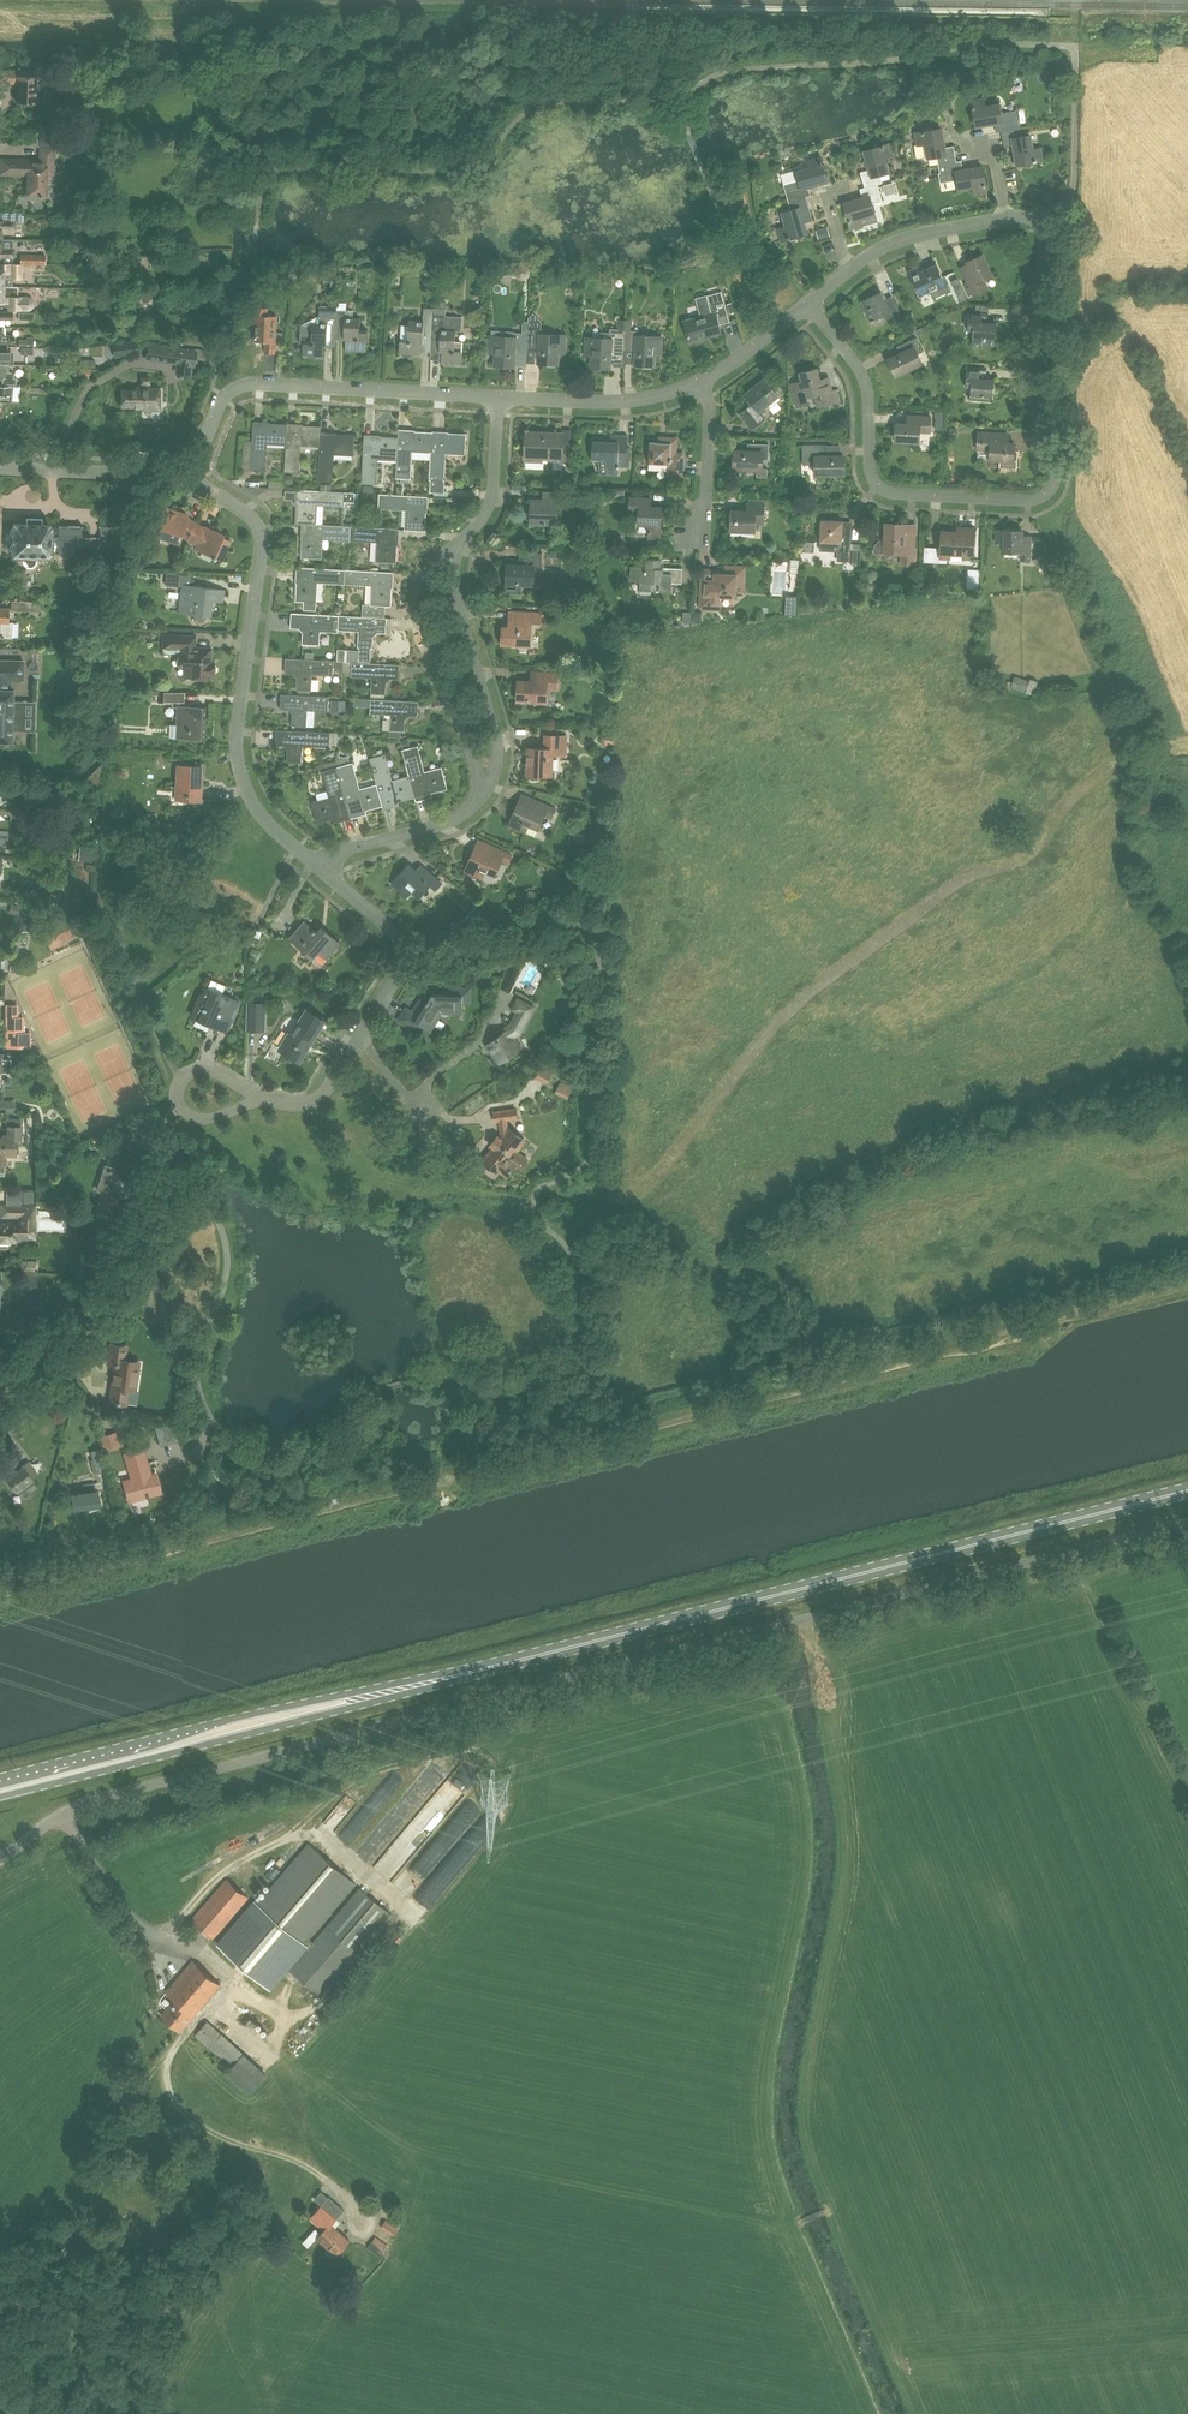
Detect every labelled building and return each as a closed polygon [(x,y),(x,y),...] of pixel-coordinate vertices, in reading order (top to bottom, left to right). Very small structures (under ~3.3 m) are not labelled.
[(118,75),(135,75),(135,62),(118,62),(118,75)] [(13,84),(19,84),(18,103),(30,103),(30,105),(31,105),(31,108),(33,114),(39,113),(40,114),(45,112),(40,97),(40,86),(44,86),(44,77),(37,76),(37,71),(0,70),(0,84),(13,84)] [(996,131),(1001,130),(1019,127),(1016,109),(1000,112),(999,103),(984,105),(983,98),(972,100),(976,125),(994,122),(996,131)] [(936,155),(938,164),(943,163),(956,160),(953,144),(944,146),(941,127),(915,132),(918,143),(925,142),(928,157),(936,155)] [(1017,163),(1042,159),(1040,147),(1032,148),(1029,134),(1021,136),(1019,127),(1001,130),(1004,145),(1013,144),(1017,163)] [(860,171),(865,186),(865,187),(877,183),(877,184),(882,182),(880,173),(888,170),(884,157),(892,155),(889,143),(863,150),(869,169),(860,171)] [(53,167),(54,149),(40,148),(40,160),(2,159),(1,170),(22,171),(22,176),(28,176),(28,195),(45,195),(46,167),(53,167)] [(783,184),(788,201),(805,196),(806,197),(811,195),(808,186),(827,181),(819,156),(807,159),(809,167),(796,171),(799,179),(783,184)] [(956,160),(943,163),(938,164),(940,172),(938,172),(940,182),(957,178),(959,187),(973,185),(974,193),(987,191),(982,165),(963,168),(961,159),(956,160)] [(882,200),(877,184),(877,183),(865,187),(865,186),(860,188),(863,198),(844,203),(851,227),(863,224),(860,216),(874,212),(871,204),(882,200)] [(893,185),(884,188),(886,195),(895,192),(893,185)] [(807,233),(804,223),(812,220),(806,197),(805,196),(788,201),(791,209),(782,212),(786,226),(779,228),(782,240),(807,233)] [(15,222),(23,222),(23,214),(0,213),(0,221),(0,240),(13,240),(1,239),(2,229),(15,229),(15,222)] [(14,250),(12,250),(13,240),(0,240),(0,257),(14,258),(14,250)] [(45,264),(46,254),(21,254),(20,263),(22,264),(45,264)] [(969,296),(974,294),(988,288),(983,278),(992,274),(983,254),(968,261),(973,273),(966,277),(970,286),(965,288),(969,296)] [(136,268),(134,257),(134,256),(123,257),(124,269),(136,268)] [(4,286),(4,278),(22,278),(22,264),(0,264),(0,286),(4,286)] [(935,295),(948,289),(936,264),(920,272),(918,267),(910,271),(921,294),(932,289),(935,295)] [(957,277),(951,280),(957,294),(964,291),(957,277)] [(0,287),(0,302),(10,302),(10,310),(22,310),(22,297),(18,297),(18,287),(0,287)] [(731,322),(729,314),(722,291),(707,296),(707,295),(696,298),(701,317),(685,322),(690,341),(721,333),(718,325),(731,322)] [(881,291),(861,300),(865,309),(870,307),(875,318),(884,314),(887,319),(900,313),(892,295),(885,298),(883,296),(881,291)] [(300,330),(300,343),(303,343),(303,355),(323,356),(324,346),(325,346),(336,347),(336,340),(336,324),(337,309),(338,306),(337,306),(320,305),(320,315),(313,318),(312,325),(301,324),(300,330)] [(995,344),(996,321),(988,321),(989,312),(989,306),(977,305),(977,307),(970,307),(969,310),(968,328),(973,328),(972,342),(995,344)] [(274,353),(277,316),(266,315),(267,307),(257,307),(255,342),(267,343),(266,352),(274,353)] [(433,332),(434,308),(425,308),(424,308),(424,322),(409,321),(409,325),(401,325),(401,341),(400,341),(399,353),(420,354),(421,351),(421,344),(421,343),(423,343),(424,331),(431,332),(433,332)] [(447,309),(434,308),(432,338),(441,338),(440,353),(442,353),(441,363),(462,364),(463,343),(456,342),(456,332),(462,332),(463,317),(446,316),(447,309)] [(337,309),(336,324),(347,325),(346,340),(346,350),(367,351),(368,330),(360,329),(361,318),(354,318),(354,317),(355,310),(347,310),(337,309)] [(5,319),(13,319),(13,312),(0,312),(0,328),(7,328),(7,327),(5,327),(5,319)] [(542,328),(541,328),(542,321),(533,312),(529,316),(529,321),(527,353),(526,363),(536,363),(536,349),(537,343),(541,343),(540,363),(556,364),(557,352),(565,353),(566,333),(542,331),(542,328)] [(610,327),(609,331),(601,331),(601,339),(586,338),(585,355),(593,356),(592,367),(609,368),(610,360),(614,360),(614,366),(623,366),(624,355),(623,355),(625,319),(618,319),(617,326),(619,326),(619,328),(610,327)] [(631,331),(631,330),(632,326),(633,326),(633,320),(625,319),(623,355),(624,355),(624,350),(632,351),(632,344),(637,344),(636,364),(653,365),(653,354),(662,355),(663,334),(639,333),(639,331),(631,331)] [(515,331),(505,330),(505,337),(491,336),(489,353),(497,353),(496,365),(513,366),(514,346),(519,346),(518,353),(527,353),(529,321),(523,320),(523,332),(515,332),(515,331)] [(7,328),(0,328),(0,343),(15,343),(15,336),(7,336),(7,328)] [(21,346),(28,346),(33,346),(34,336),(27,336),(27,340),(19,340),(19,346),(21,346)] [(918,354),(923,351),(916,337),(897,346),(901,353),(889,359),(896,374),(922,362),(918,354)] [(144,339),(112,343),(114,352),(114,357),(124,355),(137,347),(138,348),(144,343),(144,339)] [(162,346),(150,345),(148,359),(160,361),(162,346)] [(176,349),(174,363),(179,363),(190,365),(194,366),(196,351),(176,349)] [(8,365),(8,364),(14,365),(14,352),(0,352),(0,365),(8,365)] [(8,372),(8,365),(0,365),(0,379),(3,379),(3,384),(17,385),(17,378),(14,378),(14,372),(8,372)] [(993,400),(995,378),(987,377),(988,368),(968,367),(966,385),(971,385),(970,398),(993,400)] [(802,381),(789,384),(793,398),(806,395),(814,393),(817,406),(834,401),(839,400),(837,389),(831,390),(829,381),(820,383),(819,378),(817,368),(800,372),(802,379),(802,381)] [(79,369),(79,377),(92,377),(92,369),(79,369)] [(142,409),(154,409),(160,409),(160,389),(149,389),(149,384),(150,384),(150,377),(141,377),(141,384),(142,384),(142,389),(121,389),(121,406),(142,406),(142,409)] [(758,411),(778,395),(764,378),(744,395),(751,404),(740,413),(752,428),(764,419),(758,411)] [(12,387),(0,387),(0,401),(12,402),(12,387)] [(931,431),(931,415),(912,415),(911,423),(897,422),(896,439),(919,440),(920,430),(931,431)] [(269,441),(287,442),(288,423),(255,422),(253,445),(244,445),(243,469),(252,470),(268,471),(269,441)] [(301,443),(320,444),(321,433),(322,425),(288,423),(287,442),(285,472),(300,473),(301,443)] [(399,430),(399,437),(397,458),(396,478),(401,478),(401,483),(410,483),(410,479),(412,479),(414,449),(431,450),(433,432),(399,430)] [(991,449),(991,458),(1001,458),(1000,466),(1018,467),(1019,449),(1015,449),(1015,442),(1000,441),(1000,432),(979,431),(979,449),(991,449)] [(467,433),(433,432),(431,450),(430,479),(431,480),(431,492),(445,492),(446,480),(447,454),(466,455),(467,433)] [(353,456),(355,435),(321,433),(320,444),(318,480),(334,481),(335,455),(353,456)] [(562,433),(562,434),(526,433),(525,460),(546,461),(546,457),(561,458),(560,463),(571,463),(572,443),(572,433),(562,433)] [(379,457),(397,458),(399,437),(365,435),(362,483),(378,484),(379,457)] [(619,468),(619,467),(626,467),(627,436),(609,435),(609,442),(592,442),(591,459),(607,460),(607,474),(618,474),(618,468),(619,468)] [(682,476),(683,455),(676,454),(676,438),(665,438),(664,443),(650,442),(649,463),(670,464),(669,475),(682,476)] [(733,467),(757,468),(757,477),(768,477),(768,468),(762,468),(762,459),(768,459),(769,443),(748,442),(748,451),(734,450),(733,467)] [(803,464),(815,463),(815,473),(844,472),(844,456),(826,456),(826,444),(803,444),(803,464)] [(296,524),(303,524),(314,524),(315,504),(345,505),(346,491),(298,489),(296,524)] [(426,530),(428,496),(379,493),(378,507),(408,508),(407,529),(426,530)] [(557,523),(558,494),(545,493),(544,501),(532,501),(531,523),(545,524),(545,522),(557,523)] [(661,539),(663,507),(652,507),(652,498),(630,497),(629,512),(639,513),(638,524),(649,525),(648,538),(661,539)] [(732,510),(731,531),(747,531),(747,527),(756,528),(756,523),(764,524),(764,503),(763,503),(756,502),(749,502),(747,502),(747,510),(732,510)] [(156,529),(158,529),(156,535),(175,542),(178,534),(181,534),(189,540),(196,523),(187,518),(188,515),(165,507),(159,526),(157,526),(156,529)] [(17,560),(24,560),(24,563),(27,567),(33,567),(37,563),(37,556),(49,556),(49,555),(51,553),(91,554),(92,537),(83,537),(83,526),(59,525),(58,536),(51,536),(51,527),(48,525),(43,525),(43,519),(27,519),(27,525),(15,524),(15,528),(13,528),(12,530),(12,534),(13,536),(15,536),(15,543),(13,543),(11,545),(11,550),(14,551),(14,555),(17,555),(17,560)] [(820,547),(820,550),(840,551),(840,561),(850,562),(851,548),(860,549),(861,544),(852,543),(852,531),(842,530),(843,521),(821,520),(820,541),(820,547)] [(203,528),(196,523),(189,540),(197,545),(196,548),(213,556),(212,558),(215,559),(216,557),(222,560),(230,541),(222,537),(223,534),(205,526),(203,528)] [(901,564),(912,564),(914,525),(886,523),(886,541),(880,540),(874,546),(874,552),(879,558),(885,552),(902,553),(901,564)] [(321,537),(350,539),(351,526),(314,524),(303,524),(301,557),(320,558),(321,537)] [(379,540),(378,561),(397,562),(398,528),(351,526),(350,539),(379,540)] [(974,554),(975,528),(958,527),(958,531),(941,531),(940,557),(949,557),(949,553),(974,554)] [(1030,560),(1030,552),(1031,536),(1022,536),(1023,530),(1005,529),(1005,530),(997,529),(997,542),(1005,542),(1004,551),(1021,551),(1021,560),(1030,560)] [(542,568),(543,553),(525,552),(524,567),(508,566),(507,592),(519,593),(520,584),(534,584),(535,567),(542,568)] [(635,566),(632,566),(631,581),(641,581),(640,593),(652,594),(652,582),(660,582),(659,591),(672,591),(672,582),(682,583),(683,568),(661,567),(661,559),(636,558),(635,566)] [(316,581),(345,582),(346,569),(298,566),(296,601),(315,602),(316,581)] [(744,586),(745,567),(726,566),(726,570),(703,569),(701,606),(711,607),(712,602),(719,602),(719,595),(735,596),(736,586),(744,586)] [(393,572),(346,569),(345,582),(374,584),(373,604),(363,604),(363,615),(386,617),(386,606),(391,606),(393,572)] [(204,619),(206,617),(206,615),(210,616),(212,600),(223,601),(224,588),(193,585),(194,572),(167,570),(165,585),(181,587),(179,612),(196,614),(196,616),(197,619),(199,620),(202,620),(204,619)] [(979,579),(968,579),(967,588),(978,589),(979,579)] [(40,611),(41,601),(12,600),(11,610),(40,611)] [(787,605),(787,614),(796,615),(796,606),(787,605)] [(14,622),(10,621),(10,608),(0,608),(0,637),(14,637),(14,622)] [(318,629),(339,630),(339,615),(292,612),(291,628),(303,629),(302,644),(317,645),(318,629)] [(540,623),(541,613),(520,612),(519,621),(512,620),(512,626),(505,626),(504,645),(529,646),(531,622),(540,623)] [(359,660),(370,660),(371,648),(374,648),(375,632),(387,633),(388,618),(339,615),(339,630),(359,631),(358,647),(360,648),(359,660)] [(163,642),(162,653),(178,653),(178,667),(184,667),(184,677),(210,678),(210,675),(213,675),(213,671),(215,670),(216,666),(213,665),(213,661),(210,661),(211,647),(196,647),(189,647),(190,634),(163,633),(163,642)] [(334,671),(335,661),(287,658),(286,673),(298,673),(297,690),(298,690),(310,691),(312,691),(313,674),(334,676),(334,671)] [(11,680),(24,681),(24,662),(24,661),(0,660),(0,741),(13,742),(13,740),(12,740),(13,726),(19,727),(19,711),(13,711),(14,690),(14,689),(12,689),(10,689),(11,680)] [(335,661),(334,671),(343,672),(343,661),(337,661),(335,661)] [(372,678),(372,694),(387,694),(388,679),(400,679),(401,664),(352,662),(351,677),(372,678)] [(556,689),(557,673),(538,672),(538,682),(519,681),(518,700),(546,701),(547,689),(556,689)] [(1030,680),(1015,675),(1011,688),(1026,692),(1030,680)] [(1038,680),(1030,678),(1026,692),(1034,694),(1038,680)] [(185,702),(185,692),(150,691),(150,694),(161,695),(160,699),(159,699),(159,701),(185,702)] [(329,711),(329,696),(282,694),(281,709),(293,710),(292,726),(307,727),(308,710),(329,711)] [(331,709),(346,710),(347,700),(331,699),(331,709)] [(419,716),(419,701),(386,699),(371,699),(371,714),(391,715),(390,731),(390,737),(401,737),(402,732),(405,732),(406,715),(419,716)] [(205,737),(207,707),(179,706),(177,736),(205,737)] [(330,747),(330,745),(337,746),(338,732),(330,732),(277,730),(276,745),(288,745),(288,761),(302,762),(303,746),(330,747)] [(565,755),(566,736),(546,735),(545,749),(529,748),(527,774),(551,776),(552,754),(565,755)] [(430,792),(448,787),(443,769),(424,774),(416,746),(415,744),(410,745),(408,738),(400,740),(402,748),(405,747),(405,749),(403,749),(410,777),(415,796),(416,800),(425,798),(423,791),(430,789),(430,792)] [(365,809),(382,804),(378,786),(358,791),(349,757),(344,758),(343,756),(340,757),(340,751),(337,751),(337,761),(337,763),(351,817),(360,815),(358,808),(365,806),(365,809)] [(378,786),(382,804),(384,809),(392,806),(390,800),(397,798),(398,800),(415,796),(410,777),(391,783),(384,754),(370,758),(378,786)] [(342,819),(351,817),(341,779),(336,763),(337,763),(337,761),(332,762),(334,768),(324,770),(332,798),(312,803),(317,821),(335,817),(334,814),(341,813),(342,819)] [(199,800),(200,766),(179,765),(177,799),(199,800)] [(518,803),(509,825),(526,833),(526,832),(529,825),(537,829),(538,829),(544,815),(551,818),(555,809),(533,799),(529,808),(518,803)] [(79,846),(78,860),(97,862),(99,845),(99,844),(92,844),(86,843),(85,847),(79,846)] [(475,850),(465,871),(482,878),(485,871),(494,875),(495,875),(495,874),(499,865),(500,862),(501,861),(507,864),(511,854),(489,844),(485,854),(475,850)] [(436,889),(442,883),(425,868),(420,874),(408,864),(393,883),(405,894),(410,888),(419,896),(430,884),(436,889)] [(13,901),(10,913),(18,915),(21,903),(13,901)] [(19,913),(16,929),(28,932),(32,909),(22,906),(21,906),(19,913)] [(327,959),(340,943),(321,927),(317,932),(305,921),(291,937),(300,945),(299,945),(314,958),(319,952),(327,959)] [(464,922),(451,925),(453,932),(466,929),(464,922)] [(7,969),(8,954),(0,954),(0,969),(7,969)] [(511,992),(519,974),(509,970),(500,988),(501,988),(501,989),(510,992),(511,992)] [(51,1046),(77,1037),(56,984),(31,993),(51,1046)] [(470,1003),(471,988),(451,987),(451,995),(432,994),(423,1009),(416,1005),(412,1011),(406,1007),(398,1020),(416,1031),(420,1025),(431,1031),(442,1012),(462,1013),(463,1003),(470,1003)] [(221,1028),(233,999),(208,988),(204,996),(201,995),(192,1016),(221,1028)] [(521,1033),(534,1007),(518,998),(512,1009),(517,1012),(511,1024),(506,1027),(508,1030),(488,1045),(501,1063),(521,1048),(514,1038),(521,1033)] [(267,1031),(268,1002),(248,1001),(247,1031),(267,1031)] [(29,1045),(29,1034),(22,1034),(22,1018),(16,1018),(17,1006),(9,1006),(8,1044),(29,1045)] [(300,1061),(320,1030),(302,1019),(292,1035),(290,1034),(280,1049),(300,1061)] [(11,1058),(4,1058),(4,1054),(0,1054),(0,1072),(11,1072),(11,1058)] [(555,1069),(540,1062),(533,1077),(547,1084),(555,1069)] [(568,1099),(573,1087),(561,1081),(555,1092),(568,1099)] [(16,1112),(16,1102),(0,1102),(0,1112),(16,1112)] [(507,1176),(516,1164),(521,1168),(528,1159),(515,1150),(523,1139),(508,1128),(508,1129),(507,1120),(517,1118),(516,1109),(494,1112),(496,1121),(500,1120),(502,1136),(501,1138),(498,1136),(492,1145),(495,1147),(484,1161),(498,1172),(500,1170),(507,1176)] [(21,1134),(20,1117),(7,1117),(7,1124),(7,1133),(3,1133),(3,1136),(0,1136),(0,1169),(4,1169),(4,1163),(6,1163),(6,1153),(16,1153),(16,1141),(23,1141),(24,1141),(24,1140),(25,1140),(25,1139),(25,1134),(21,1134)] [(135,1134),(115,1127),(110,1142),(130,1148),(135,1134)] [(27,1162),(40,1163),(40,1155),(28,1154),(27,1162)] [(118,1197),(111,1194),(118,1172),(106,1168),(99,1191),(102,1192),(94,1217),(110,1222),(118,1197)] [(21,1223),(0,1223),(0,1243),(10,1243),(11,1240),(15,1240),(15,1235),(21,1235),(21,1236),(22,1236),(35,1237),(35,1222),(34,1222),(35,1205),(2,1205),(2,1216),(21,1216),(21,1223)] [(27,1260),(22,1260),(22,1270),(22,1271),(36,1272),(38,1269),(38,1260),(33,1260),(33,1259),(27,1259),(27,1260)] [(26,1323),(15,1322),(15,1321),(0,1321),(0,1332),(14,1333),(14,1332),(25,1332),(26,1323)] [(134,1389),(138,1361),(124,1359),(126,1346),(111,1344),(108,1363),(115,1364),(112,1387),(111,1387),(110,1395),(110,1401),(124,1403),(126,1388),(134,1389)] [(89,1374),(87,1367),(76,1370),(78,1377),(89,1374)] [(178,1440),(173,1422),(155,1426),(159,1445),(178,1440)] [(31,1492),(37,1487),(31,1479),(32,1478),(39,1474),(30,1461),(23,1466),(22,1465),(22,1466),(16,1457),(22,1453),(16,1446),(2,1457),(7,1463),(8,1463),(14,1471),(7,1477),(16,1490),(16,1489),(20,1493),(20,1498),(31,1496),(31,1492)] [(97,1474),(106,1471),(100,1448),(91,1451),(97,1474)] [(147,1495),(160,1491),(155,1471),(150,1473),(143,1448),(125,1453),(132,1477),(128,1478),(134,1498),(147,1494),(147,1495)] [(99,1504),(96,1489),(97,1489),(96,1482),(91,1483),(84,1484),(85,1491),(71,1493),(73,1508),(99,1504)] [(384,1842),(400,1823),(392,1817),(376,1835),(384,1842)] [(310,1842),(225,1945),(271,1982),(356,1883),(310,1842)] [(452,1865),(461,1873),(473,1858),(465,1850),(452,1865)] [(214,1938),(249,1898),(228,1879),(193,1919),(214,1938)] [(391,1912),(360,1885),(313,1940),(310,1937),(304,1945),(309,1949),(291,1970),(320,1995),(391,1912)] [(432,1907),(439,1901),(432,1893),(426,1898),(432,1907)] [(104,1904),(109,1901),(105,1894),(100,1897),(104,1904)] [(169,1895),(161,1905),(168,1911),(176,1902),(169,1895)] [(180,2031),(220,1985),(193,1961),(166,1992),(175,1999),(162,2015),(180,2031)] [(226,2024),(232,2019),(227,2012),(221,2016),(226,2024)] [(212,2023),(202,2033),(231,2059),(242,2047),(226,2033),(225,2034),(212,2023)] [(311,2025),(306,2029),(312,2037),(317,2033),(311,2025)] [(337,2255),(350,2240),(332,2224),(344,2210),(329,2197),(322,2205),(312,2216),(311,2218),(318,2225),(320,2223),(326,2228),(317,2238),(337,2255)] [(393,2236),(398,2228),(386,2220),(381,2228),(393,2236)] [(381,2256),(384,2250),(372,2242),(368,2247),(381,2256)]
